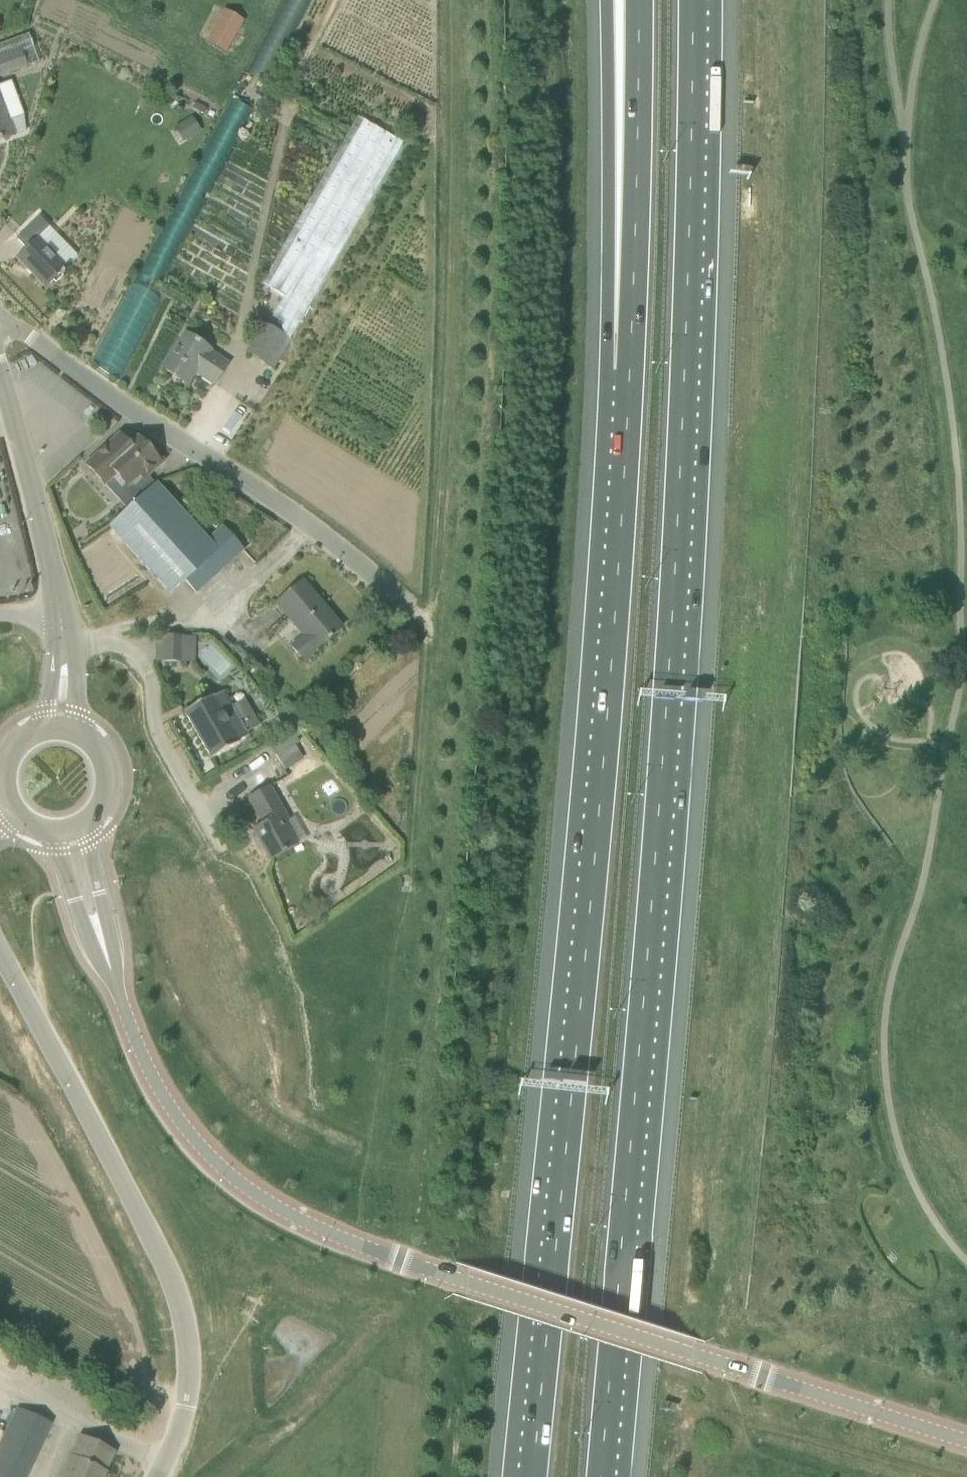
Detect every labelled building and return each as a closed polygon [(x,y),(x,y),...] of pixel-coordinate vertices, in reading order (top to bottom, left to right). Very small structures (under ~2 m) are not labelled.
[(245,21),(231,14),(219,37),(212,34),(207,44),(227,55),(245,21)] [(0,59),(0,76),(27,66),(21,51),(0,59)] [(24,117),(24,116),(11,81),(0,85),(0,141),(14,136),(14,135),(26,131),(24,117)] [(195,103),(192,109),(204,114),(207,109),(195,103)] [(203,132),(193,117),(175,128),(184,142),(203,132)] [(278,333),(290,340),(402,142),(358,117),(263,284),(284,296),(272,316),(284,323),(278,333)] [(39,217),(16,239),(26,249),(16,258),(46,289),(78,257),(39,217)] [(273,370),(290,340),(278,333),(262,323),(244,354),(273,370)] [(186,334),(162,369),(186,385),(195,372),(215,385),(228,365),(209,352),(210,350),(186,334)] [(148,476),(163,461),(155,452),(153,455),(138,439),(130,447),(120,435),(87,465),(105,485),(116,475),(139,500),(156,485),(148,476)] [(157,484),(156,485),(139,500),(109,527),(171,595),(186,581),(197,593),(244,550),(223,527),(208,540),(157,484)] [(303,582),(277,604),(305,637),(292,648),(304,661),(342,628),(303,582)] [(161,662),(195,663),(196,638),(162,637),(161,662)] [(244,698),(231,705),(223,692),(213,698),(212,697),(184,712),(211,759),(239,743),(238,742),(249,736),(246,732),(259,725),(244,698)] [(315,741),(326,731),(317,721),(306,732),(315,741)] [(276,757),(283,768),(302,757),(295,746),(276,757)] [(294,817),(288,821),(269,786),(248,798),(262,824),(253,830),(271,861),(307,840),(294,817)] [(4,1437),(37,1453),(51,1423),(18,1408),(4,1437)] [(105,1473),(104,1472),(113,1452),(81,1437),(71,1457),(70,1456),(60,1476),(103,1476),(105,1473)]
